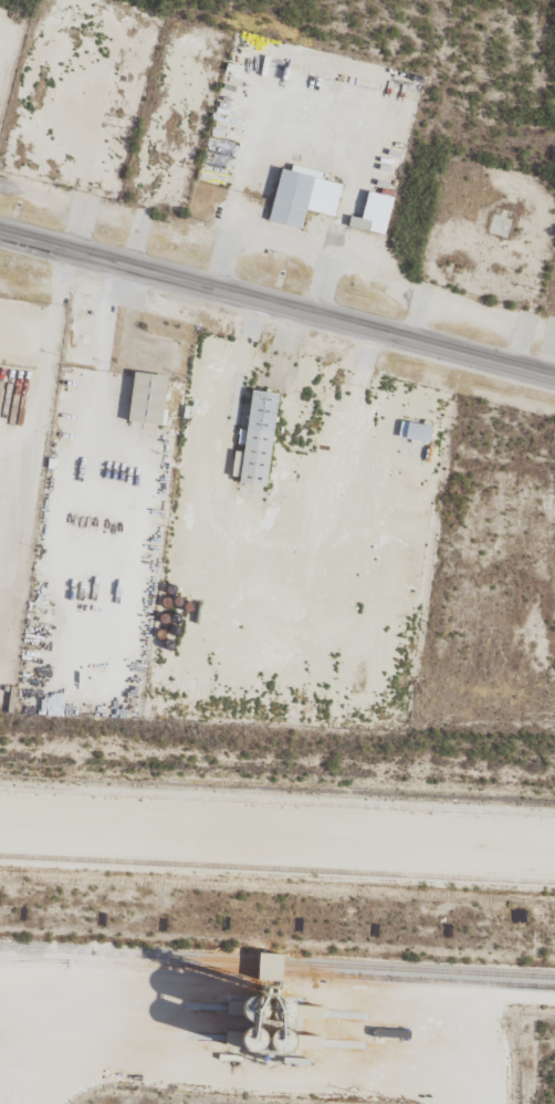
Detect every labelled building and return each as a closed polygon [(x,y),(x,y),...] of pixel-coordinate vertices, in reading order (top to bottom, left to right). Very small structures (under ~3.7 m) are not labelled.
[(339,216),(348,180),(287,165),(274,221),(306,228),(310,210),(339,216)] [(390,235),(398,196),(373,191),(367,218),(355,215),(353,226),(390,235)] [(169,425),(174,375),(138,372),(133,422),(169,425)] [(272,486),(285,393),(258,390),(249,452),(239,450),(235,477),(242,478),(239,496),(264,499),(266,485),(272,486)] [(411,438),(435,443),(439,426),(415,421),(411,438)]
